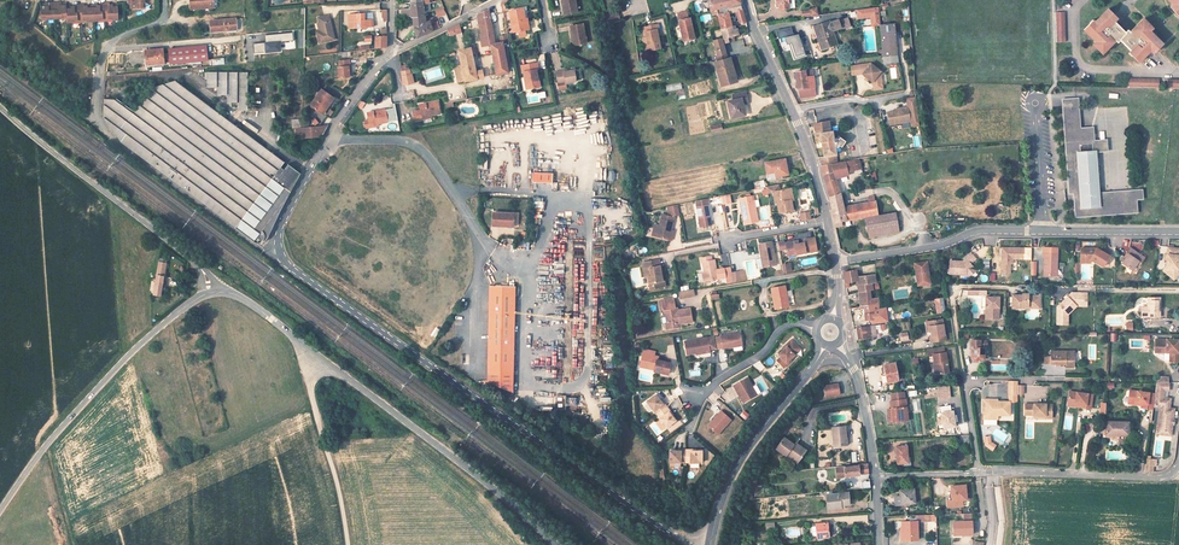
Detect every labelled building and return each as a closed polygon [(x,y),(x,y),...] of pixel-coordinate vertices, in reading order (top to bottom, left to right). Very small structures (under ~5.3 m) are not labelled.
[(213,0),(190,0),(191,9),(214,8),(213,0)] [(577,12),(574,0),(561,0),(562,4),(564,4),(566,14),(577,12)] [(710,10),(740,3),(739,0),(712,0),(708,1),(710,10)] [(774,3),(776,3),(776,4),(778,4),(779,9),(789,8),(788,3),(791,3),(791,0),(774,0),(774,3)] [(1173,4),(1170,7),(1178,16),(1178,0),(1168,0),(1173,4)] [(71,8),(66,8),(66,7),(66,5),(61,5),(61,3),(61,1),(45,2),(45,4),(45,5),(41,6),(41,18),(45,18),(47,19),(61,19),(62,17),(66,17),(66,18),(67,23),(72,22),(73,22),(86,21),(87,21),(97,20),(98,21),(111,20),(117,19),(116,5),(112,6),(112,4),(109,4),(109,2),(99,3),(99,5),(95,5),(95,7),(87,7),(87,5),(83,6),(83,4),(74,4),(74,6),(71,7),(71,8)] [(442,1),(433,4),(435,9),(444,6),(442,1)] [(740,3),(710,10),(712,16),(717,14),(723,39),(738,34),(736,29),(733,30),(728,13),(735,12),(739,23),(745,23),(740,3)] [(444,6),(435,9),(439,18),(447,15),(444,6)] [(878,7),(857,10),(858,18),(871,16),(872,26),(880,26),(878,7)] [(417,38),(425,34),(422,24),(426,22),(424,9),(410,9),(401,9),(401,17),(412,16),(413,26),(417,38)] [(513,32),(525,29),(524,19),(525,19),(523,9),(509,12),(513,32)] [(488,10),(478,15),(481,33),(479,34),(482,46),(491,45),(496,75),(508,73),(502,42),(495,44),(488,10)] [(1143,19),(1138,24),(1130,32),(1128,30),(1125,33),(1114,22),(1117,19),(1108,10),(1095,22),(1093,20),(1090,23),(1090,24),(1084,30),(1096,42),(1093,44),(1102,53),(1115,41),(1117,43),(1120,41),(1131,51),(1129,54),(1132,56),(1139,62),(1150,50),(1153,53),(1162,44),(1150,31),(1152,28),(1143,19)] [(617,12),(610,14),(612,23),(619,21),(617,12)] [(688,19),(686,12),(677,14),(683,41),(694,38),(690,18),(688,19)] [(1065,42),(1063,12),(1056,13),(1056,42),(1065,42)] [(349,29),(370,27),(369,13),(348,15),(349,29)] [(329,16),(318,18),(319,23),(321,33),(317,33),(319,44),(335,40),(329,16)] [(838,20),(841,28),(850,25),(847,17),(838,20)] [(236,30),(235,19),(210,21),(211,32),(236,30)] [(814,27),(816,32),(821,48),(829,45),(835,43),(831,32),(841,28),(838,20),(838,19),(814,27)] [(430,21),(426,22),(422,24),(425,34),(432,31),(433,31),(430,21)] [(570,26),(571,31),(573,30),(576,45),(586,43),(582,24),(570,26)] [(648,46),(649,50),(660,48),(657,34),(660,34),(658,24),(642,28),(643,32),(645,32),(646,36),(646,40),(643,41),(644,47),(648,46)] [(882,56),(896,54),(893,24),(880,26),(882,56)] [(457,25),(447,30),(449,36),(460,33),(457,25)] [(791,27),(775,30),(778,38),(785,37),(789,36),(795,55),(804,52),(799,38),(795,39),(794,34),(793,33),(792,33),(791,27)] [(386,38),(387,29),(381,29),(381,37),(376,37),(375,48),(384,48),(386,47),(386,38)] [(830,48),(829,45),(821,48),(816,32),(813,33),(820,51),(830,48)] [(266,43),(253,44),(254,54),(294,51),(293,33),(266,35),(266,43)] [(789,36),(785,37),(786,44),(789,43),(794,59),(805,55),(804,52),(795,55),(789,36)] [(717,56),(726,54),(721,38),(712,40),(717,56)] [(208,61),(206,46),(169,50),(170,65),(208,61)] [(464,81),(477,79),(475,72),(470,48),(458,51),(461,65),(458,65),(456,68),(457,71),(455,71),(457,82),(464,81)] [(147,65),(164,63),(163,49),(145,51),(147,65)] [(726,54),(717,56),(716,56),(717,62),(715,63),(721,85),(736,81),(730,59),(727,60),(726,54)] [(896,54),(882,56),(883,63),(897,61),(896,54)] [(536,63),(521,66),(522,72),(523,72),(525,83),(527,83),(528,89),(540,87),(538,80),(536,70),(538,70),(536,63)] [(870,63),(856,65),(857,74),(863,73),(862,74),(866,76),(868,79),(872,81),(873,86),(882,85),(880,71),(870,63)] [(401,66),(403,85),(414,84),(412,65),(401,66)] [(350,77),(348,66),(339,67),(338,67),(339,78),(350,77)] [(565,84),(576,81),(574,70),(562,72),(562,71),(555,72),(557,84),(558,90),(566,88),(565,84)] [(804,71),(795,72),(797,89),(798,89),(800,98),(815,96),(812,76),(805,77),(804,71)] [(247,111),(247,73),(207,72),(207,88),(217,88),(217,95),(227,95),(227,103),(238,103),(238,111),(247,111)] [(1159,80),(1125,79),(1125,88),(1158,88),(1159,80)] [(1167,88),(1178,89),(1178,80),(1167,80),(1167,88)] [(121,143),(256,242),(257,243),(260,243),(261,243),(263,242),(263,241),(265,242),(269,236),(290,193),(289,192),(299,174),(287,165),(284,170),(281,168),(284,163),(174,81),(151,88),(133,114),(114,99),(105,99),(104,117),(121,143)] [(680,82),(665,85),(666,91),(681,89),(680,82)] [(310,105),(323,114),(334,98),(321,90),(310,105)] [(414,90),(407,92),(409,100),(416,98),(414,90)] [(741,98),(746,97),(745,92),(732,95),(733,100),(727,101),(731,118),(744,115),(742,105),(741,98)] [(889,113),(890,125),(910,122),(911,128),(918,127),(915,97),(906,99),(908,107),(897,109),(897,111),(894,112),(889,113)] [(439,114),(437,101),(419,104),(421,110),(413,112),(414,121),(431,117),(430,115),(439,114)] [(687,106),(687,120),(695,120),(695,106),(687,106)] [(367,112),(368,120),(369,125),(377,123),(387,121),(384,109),(367,112)] [(1074,116),(1074,112),(1060,113),(1061,119),(1062,119),(1062,125),(1061,126),(1062,132),(1063,132),(1063,138),(1062,138),(1063,144),(1064,144),(1064,151),(1063,151),(1064,157),(1065,157),(1065,163),(1064,163),(1065,170),(1066,169),(1066,176),(1065,176),(1065,182),(1071,182),(1079,181),(1079,189),(1071,190),(1073,214),(1084,213),(1084,212),(1091,212),(1091,213),(1097,212),(1097,211),(1104,211),(1104,212),(1110,211),(1110,210),(1116,210),(1116,211),(1122,210),(1122,209),(1129,209),(1129,210),(1135,210),(1134,197),(1128,197),(1128,194),(1121,194),(1121,193),(1110,193),(1110,195),(1103,195),(1103,188),(1095,189),(1092,147),(1091,142),(1090,142),(1090,135),(1091,135),(1090,129),(1078,130),(1077,116),(1074,116)] [(295,129),(301,128),(300,119),(290,120),(290,129),(295,129)] [(815,130),(815,134),(830,131),(828,121),(813,124),(814,130),(815,130)] [(300,136),(317,134),(319,136),(322,136),(328,126),(301,128),(295,129),(296,138),(299,138),(300,136)] [(830,131),(815,134),(816,136),(820,135),(822,147),(815,148),(821,166),(831,164),(837,163),(834,149),(837,148),(838,147),(839,148),(844,143),(838,139),(836,140),(835,139),(833,140),(831,131),(830,131)] [(1104,134),(1091,135),(1090,135),(1090,142),(1091,142),(1092,147),(1105,146),(1104,134)] [(912,137),(915,148),(921,146),(917,135),(912,137)] [(775,177),(787,174),(784,159),(765,163),(767,173),(774,172),(775,177)] [(833,172),(824,176),(829,196),(835,227),(840,226),(839,221),(877,214),(874,201),(869,202),(843,207),(835,179),(856,173),(855,170),(861,168),(858,159),(843,161),(842,162),(837,163),(831,164),(833,172)] [(574,171),(575,160),(566,160),(566,170),(574,171)] [(833,172),(831,164),(821,166),(824,176),(833,172)] [(531,172),(530,182),(551,183),(551,172),(531,172)] [(577,190),(577,176),(574,176),(574,174),(568,174),(568,182),(564,182),(564,178),(561,178),(561,183),(568,183),(568,185),(574,185),(574,190),(577,190)] [(754,182),(756,188),(764,186),(762,180),(754,182)] [(1079,181),(1071,182),(1071,190),(1079,189),(1079,181)] [(767,193),(773,191),(775,203),(777,202),(779,212),(789,210),(792,210),(791,200),(789,200),(786,189),(779,190),(778,184),(766,187),(767,193)] [(1128,197),(1134,197),(1141,196),(1140,186),(1103,188),(1103,195),(1110,195),(1110,193),(1121,193),(1121,194),(1128,194),(1128,197)] [(792,210),(789,210),(790,213),(795,211),(791,188),(786,189),(789,200),(791,200),(792,210)] [(721,196),(723,204),(731,203),(729,194),(721,196)] [(751,195),(739,198),(740,204),(742,204),(744,211),(742,212),(744,224),(758,221),(756,211),(755,211),(752,200),(751,195)] [(706,199),(696,201),(700,227),(711,225),(706,199)] [(652,236),(668,239),(674,216),(679,215),(677,205),(668,207),(668,216),(661,214),(658,227),(654,226),(652,236)] [(722,211),(713,212),(715,231),(724,230),(722,211)] [(809,212),(800,213),(802,221),(811,219),(809,212)] [(492,226),(502,226),(502,224),(512,224),(513,214),(493,213),(492,226)] [(895,213),(865,218),(868,233),(897,228),(895,213)] [(787,252),(795,251),(796,253),(817,249),(814,238),(810,240),(809,238),(804,239),(805,242),(799,243),(798,240),(785,243),(783,241),(778,242),(780,252),(786,250),(787,252)] [(762,258),(763,267),(776,265),(771,242),(761,244),(762,248),(760,248),(762,258)] [(1024,248),(1002,248),(1002,273),(1011,274),(1011,263),(1011,259),(1013,259),(1024,259),(1024,248)] [(1097,248),(1081,248),(1081,254),(1084,254),(1084,259),(1091,259),(1098,267),(1107,258),(1097,248)] [(1146,256),(1130,248),(1127,254),(1130,255),(1128,259),(1125,265),(1136,270),(1138,265),(1141,260),(1143,261),(1146,256)] [(1170,248),(1168,255),(1168,261),(1166,268),(1174,275),(1178,270),(1178,249),(1170,248)] [(1058,253),(1043,253),(1043,258),(1045,258),(1044,275),(1057,276),(1058,253)] [(960,262),(949,261),(948,274),(967,275),(968,277),(975,271),(969,264),(975,259),(971,254),(962,262),(962,263),(959,263),(960,262)] [(1084,254),(1081,254),(1081,262),(1091,263),(1091,259),(1084,259),(1084,254)] [(703,262),(705,271),(707,281),(718,278),(727,277),(728,283),(733,283),(731,273),(730,267),(716,270),(714,260),(712,260),(711,256),(700,258),(701,262),(703,262)] [(647,277),(648,284),(652,283),(654,288),(665,286),(664,280),(662,281),(661,275),(659,266),(659,267),(657,260),(642,263),(645,277),(647,277)] [(157,270),(165,271),(165,263),(158,262),(157,270)] [(926,262),(914,263),(917,282),(921,281),(921,285),(929,284),(926,262)] [(782,266),(781,266),(781,271),(775,272),(775,275),(782,274),(784,274),(783,272),(782,266)] [(1166,268),(1164,271),(1174,280),(1178,275),(1178,270),(1174,275),(1166,268)] [(165,271),(157,270),(156,279),(153,279),(153,287),(155,287),(155,292),(163,292),(165,271)] [(858,279),(858,277),(858,276),(856,270),(843,273),(845,283),(856,280),(858,279)] [(738,271),(731,273),(733,283),(739,281),(745,281),(744,276),(739,277),(738,271)] [(875,276),(858,277),(858,279),(856,280),(860,306),(872,304),(871,298),(870,290),(873,289),(872,283),(875,282),(875,276)] [(775,309),(786,307),(783,292),(785,291),(785,286),(771,289),(775,309)] [(514,287),(490,287),(488,370),(488,380),(512,391),(512,370),(514,287)] [(679,292),(680,298),(693,295),(692,290),(679,292)] [(710,295),(711,300),(719,299),(718,294),(716,295),(716,292),(712,292),(710,295)] [(1082,293),(1072,293),(1067,297),(1068,298),(1066,300),(1065,299),(1057,307),(1057,324),(1068,325),(1068,314),(1076,306),(1082,306),(1082,293)] [(1023,295),(1012,295),(1012,308),(1023,308),(1023,307),(1028,307),(1028,308),(1034,308),(1034,304),(1038,304),(1038,296),(1029,295),(1029,294),(1023,294),(1023,295)] [(872,304),(860,306),(860,309),(862,309),(864,309),(865,313),(865,319),(873,318),(873,311),(879,310),(879,312),(884,312),(884,307),(879,308),(877,297),(871,298),(872,304)] [(942,297),(933,299),(935,314),(945,312),(942,297)] [(999,297),(986,297),(986,308),(988,308),(988,319),(999,319),(999,297)] [(689,309),(678,310),(675,311),(674,308),(673,298),(661,300),(662,305),(659,306),(660,311),(663,310),(664,317),(666,316),(667,323),(665,323),(666,328),(675,327),(674,321),(679,320),(680,324),(692,322),(689,309)] [(1160,298),(1147,298),(1147,306),(1147,316),(1160,316),(1160,298)] [(880,323),(888,321),(887,313),(879,314),(878,314),(880,323)] [(942,320),(930,321),(932,331),(933,337),(930,337),(931,342),(945,340),(942,320)] [(858,340),(876,337),(874,326),(856,328),(858,340)] [(900,341),(908,340),(907,331),(898,333),(900,341)] [(739,332),(720,336),(723,349),(742,345),(739,332)] [(707,337),(684,340),(686,354),(696,352),(705,350),(705,352),(709,351),(709,349),(715,348),(713,335),(707,337)] [(782,358),(778,361),(785,368),(789,364),(788,363),(791,359),(795,355),(792,352),(798,346),(791,340),(785,346),(787,347),(784,350),(779,355),(782,358)] [(984,340),(970,340),(970,348),(971,349),(971,359),(973,361),(976,361),(979,359),(984,359),(984,348),(986,346),(986,343),(984,340)] [(1156,340),(1156,353),(1171,353),(1171,362),(1178,362),(1178,340),(1156,340)] [(801,349),(798,346),(792,352),(795,355),(801,349)] [(951,351),(938,353),(941,372),(953,371),(951,351)] [(1044,356),(1044,364),(1065,364),(1069,364),(1069,357),(1066,357),(1066,351),(1051,351),(1051,356),(1044,356)] [(1074,351),(1066,351),(1066,357),(1069,357),(1069,364),(1065,364),(1065,368),(1073,368),(1074,351)] [(715,357),(710,357),(710,353),(707,353),(707,357),(710,357),(710,363),(715,363),(715,357)] [(651,357),(643,354),(640,364),(653,369),(653,370),(667,375),(670,364),(658,360),(659,356),(652,354),(651,357)] [(884,365),(885,375),(887,382),(898,380),(894,363),(884,365)] [(747,377),(733,385),(736,389),(737,388),(740,393),(739,395),(743,402),(757,394),(747,377)] [(1159,382),(1156,382),(1155,394),(1155,396),(1160,396),(1159,397),(1163,398),(1164,390),(1168,391),(1168,382),(1159,382)] [(825,396),(840,394),(838,384),(823,386),(825,396)] [(950,385),(938,386),(939,398),(951,396),(950,385)] [(1017,385),(1008,385),(1008,394),(1017,394),(1017,393),(1017,385)] [(1086,392),(1068,390),(1067,401),(1079,403),(1079,406),(1084,406),(1086,392)] [(1155,394),(1129,390),(1129,397),(1132,398),(1132,402),(1142,404),(1141,405),(1141,408),(1153,409),(1155,396),(1155,394)] [(904,392),(890,394),(890,401),(905,399),(904,392)] [(645,402),(655,415),(665,428),(675,420),(671,415),(668,411),(669,410),(666,406),(663,402),(662,403),(659,399),(655,394),(645,402)] [(567,396),(558,397),(559,408),(568,407),(567,396)] [(1159,397),(1155,397),(1154,407),(1160,407),(1157,430),(1165,431),(1166,429),(1171,430),(1172,424),(1171,423),(1171,420),(1172,420),(1174,409),(1169,408),(1170,399),(1163,398),(1159,397)] [(891,409),(893,423),(908,421),(905,399),(890,401),(891,409)] [(1009,415),(1009,401),(996,401),(993,401),(993,399),(983,399),(982,413),(987,413),(987,419),(997,419),(997,415),(1009,415)] [(1033,403),(1024,403),(1024,414),(1033,414),(1033,415),(1045,415),(1045,417),(1051,417),(1051,404),(1045,404),(1045,403),(1033,403)] [(952,405),(940,407),(941,413),(942,413),(943,417),(944,424),(944,428),(956,426),(955,422),(954,415),(954,411),(953,411),(952,405)] [(723,411),(710,426),(720,435),(733,420),(723,411)] [(1129,422),(1106,421),(1106,435),(1129,435),(1129,422)] [(846,444),(845,426),(832,428),(834,446),(846,444)] [(969,441),(968,434),(959,435),(960,442),(969,441)] [(989,436),(983,437),(984,445),(992,450),(995,445),(990,442),(989,436)] [(797,462),(805,452),(794,444),(784,437),(776,449),(786,456),(786,455),(797,462)] [(679,438),(674,450),(683,454),(689,456),(704,462),(709,450),(703,447),(699,446),(699,444),(694,443),(690,441),(689,442),(685,440),(679,438)] [(795,442),(794,444),(805,452),(806,450),(795,442)] [(897,464),(908,463),(906,446),(896,447),(897,464)] [(858,465),(843,467),(844,476),(859,475),(859,474),(859,470),(868,470),(867,463),(858,464),(858,465)] [(836,477),(844,476),(843,467),(843,466),(835,466),(836,477)] [(747,475),(746,489),(756,490),(756,476),(747,475)] [(952,500),(963,499),(966,499),(965,485),(951,486),(952,500)] [(914,489),(900,490),(900,496),(895,496),(896,504),(915,503),(914,489)] [(826,494),(828,509),(843,508),(843,505),(849,504),(847,492),(826,494)] [(952,500),(946,501),(947,509),(964,507),(963,499),(952,500)] [(962,513),(963,521),(971,520),(971,513),(962,513)] [(901,540),(918,539),(917,521),(902,522),(902,529),(901,529),(901,540)] [(954,535),(972,534),(971,521),(953,521),(954,535)] [(827,522),(815,524),(815,526),(809,526),(810,536),(810,538),(817,537),(817,541),(829,539),(828,536),(830,536),(831,535),(832,535),(833,533),(833,532),(833,530),(833,529),(832,528),(830,527),(827,527),(827,522)]
